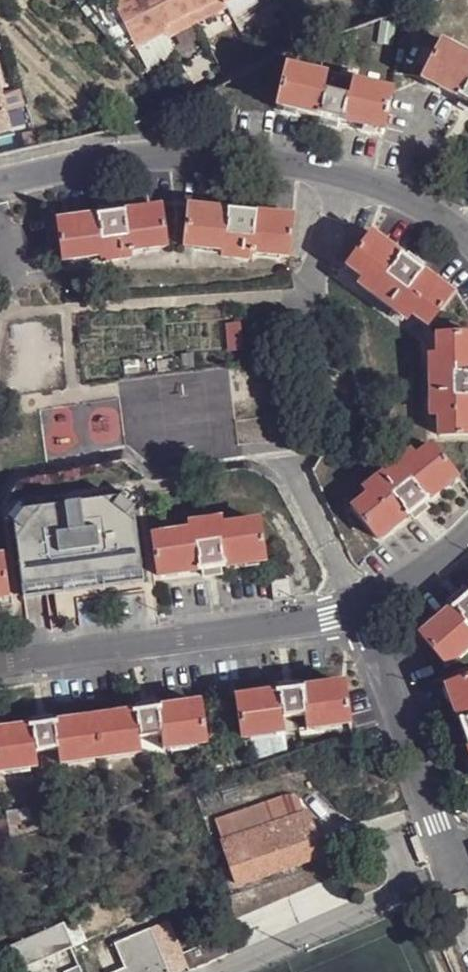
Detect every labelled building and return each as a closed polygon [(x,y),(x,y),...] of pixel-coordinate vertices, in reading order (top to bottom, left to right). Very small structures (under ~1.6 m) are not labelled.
[(116,7),(132,40),(163,26),(165,31),(223,3),(222,0),(131,0),(116,7)] [(132,40),(128,43),(138,65),(173,48),(165,31),(163,26),(132,40)] [(440,43),(421,79),(461,100),(467,103),(467,58),(440,43)] [(381,131),(390,92),(352,85),(348,84),(345,97),(324,93),(327,79),(322,77),(286,69),(277,109),(381,131)] [(352,85),(353,78),(323,72),(322,77),(327,79),(324,93),(345,97),(348,84),(352,85)] [(461,100),(458,107),(467,111),(467,103),(461,100)] [(167,249),(162,208),(121,213),(105,216),(60,222),(65,262),(102,257),(103,263),(130,260),(130,253),(167,249)] [(121,213),(120,208),(103,210),(105,216),(121,213)] [(287,259),(291,218),(248,213),(233,212),(188,208),(183,248),(221,252),(221,258),(248,261),(249,255),(287,259)] [(346,267),(362,279),(358,285),(407,320),(411,315),(426,327),(451,296),(417,270),(404,260),(370,236),(346,267)] [(420,266),(407,255),(404,260),(417,270),(420,266)] [(438,358),(429,359),(431,418),(439,418),(440,436),(467,435),(467,337),(437,338),(438,358)] [(455,479),(431,448),(353,508),(378,539),(409,516),(423,505),(455,479)] [(415,459),(409,453),(363,490),(368,496),(415,459)] [(142,574),(130,499),(11,517),(22,593),(142,574)] [(428,511),(423,505),(409,516),(414,520),(428,511)] [(258,523),(220,528),(218,522),(190,526),(190,532),(151,539),(157,576),(203,570),(221,568),(263,561),(258,523)] [(221,574),(221,568),(203,570),(204,577),(221,574)] [(142,574),(22,593),(24,603),(143,584),(142,574)] [(290,579),(271,582),(273,600),(293,598),(290,579)] [(467,597),(462,592),(451,602),(455,607),(467,597)] [(467,597),(455,607),(421,635),(447,666),(467,648),(467,596),(467,597)] [(447,687),(467,749),(467,679),(447,687)] [(298,691),(297,683),(280,686),(281,693),(298,691)] [(349,725),(344,685),(298,691),(281,693),(238,699),(243,739),(285,733),(283,720),(306,716),(308,729),(349,725)] [(153,710),(152,703),(137,705),(139,714),(153,710)] [(37,767),(35,753),(58,749),(60,763),(140,753),(139,739),(161,736),(163,750),(204,744),(199,704),(153,710),(139,714),(50,725),(34,727),(0,732),(0,771),(37,767)] [(50,725),(49,717),(34,719),(34,727),(50,725)] [(465,741),(460,726),(454,728),(460,742),(465,741)] [(270,802),(218,820),(240,883),(325,855),(310,812),(277,824),(270,802)] [(64,922),(74,946),(85,941),(76,917),(64,922)] [(74,946),(64,922),(6,947),(16,970),(74,946)] [(150,931),(116,945),(124,969),(118,971),(168,971),(150,931)] [(219,935),(181,952),(189,969),(227,952),(219,935)]
